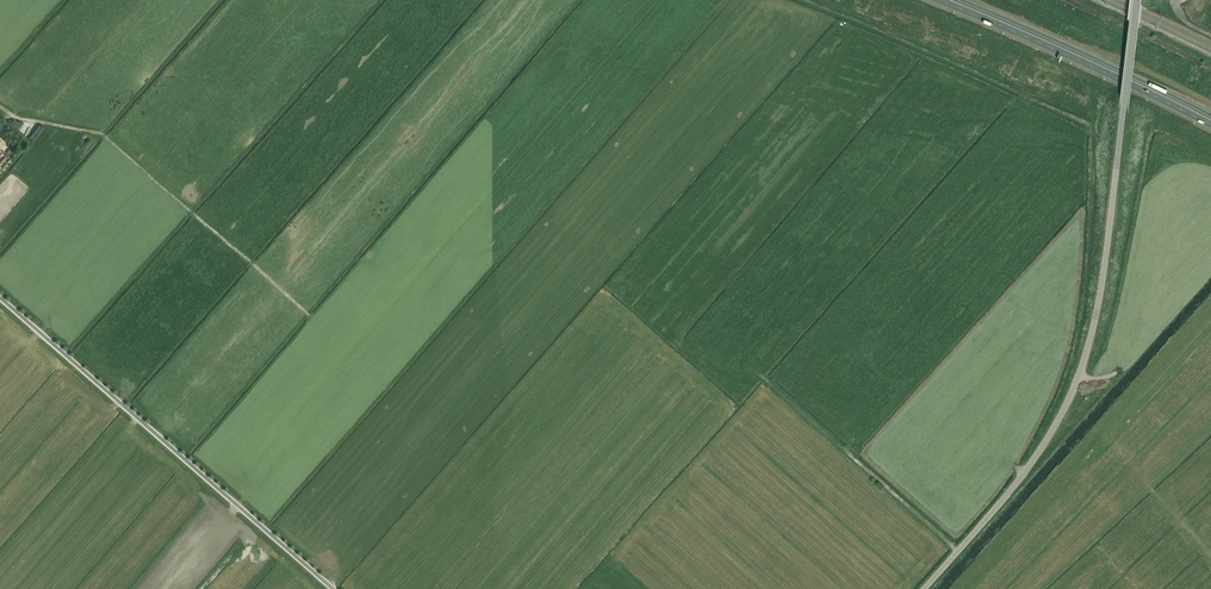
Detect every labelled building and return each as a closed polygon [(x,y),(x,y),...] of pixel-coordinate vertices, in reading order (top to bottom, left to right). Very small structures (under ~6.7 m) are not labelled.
[(30,135),(34,138),(43,127),(36,121),(34,123),(37,126),(35,127),(36,128),(30,135)]
